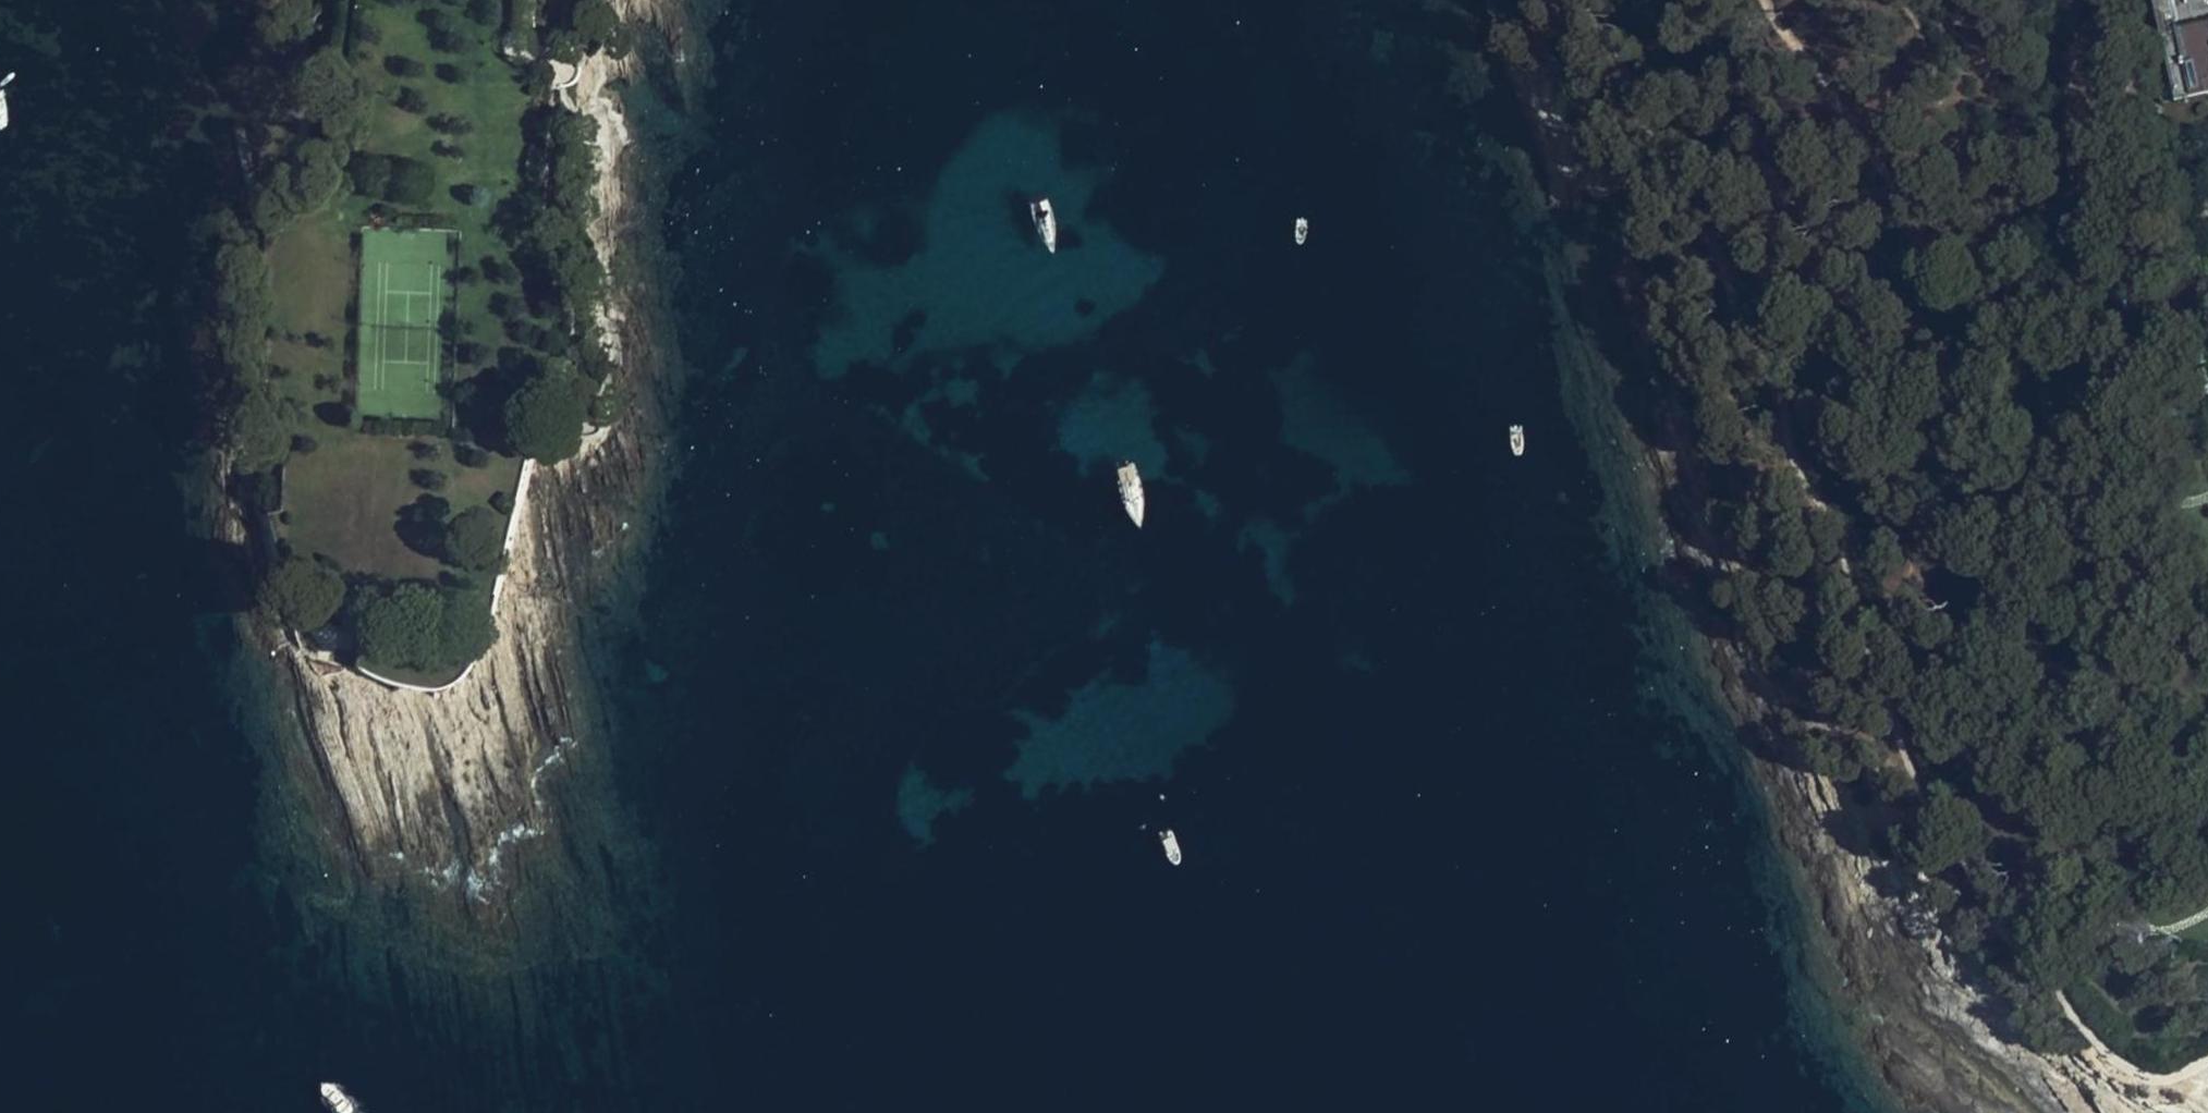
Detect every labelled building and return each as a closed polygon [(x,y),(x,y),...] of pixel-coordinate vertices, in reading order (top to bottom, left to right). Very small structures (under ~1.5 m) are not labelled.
[(2207,92),(2207,0),(2152,0),(2175,100),(2207,92)]
